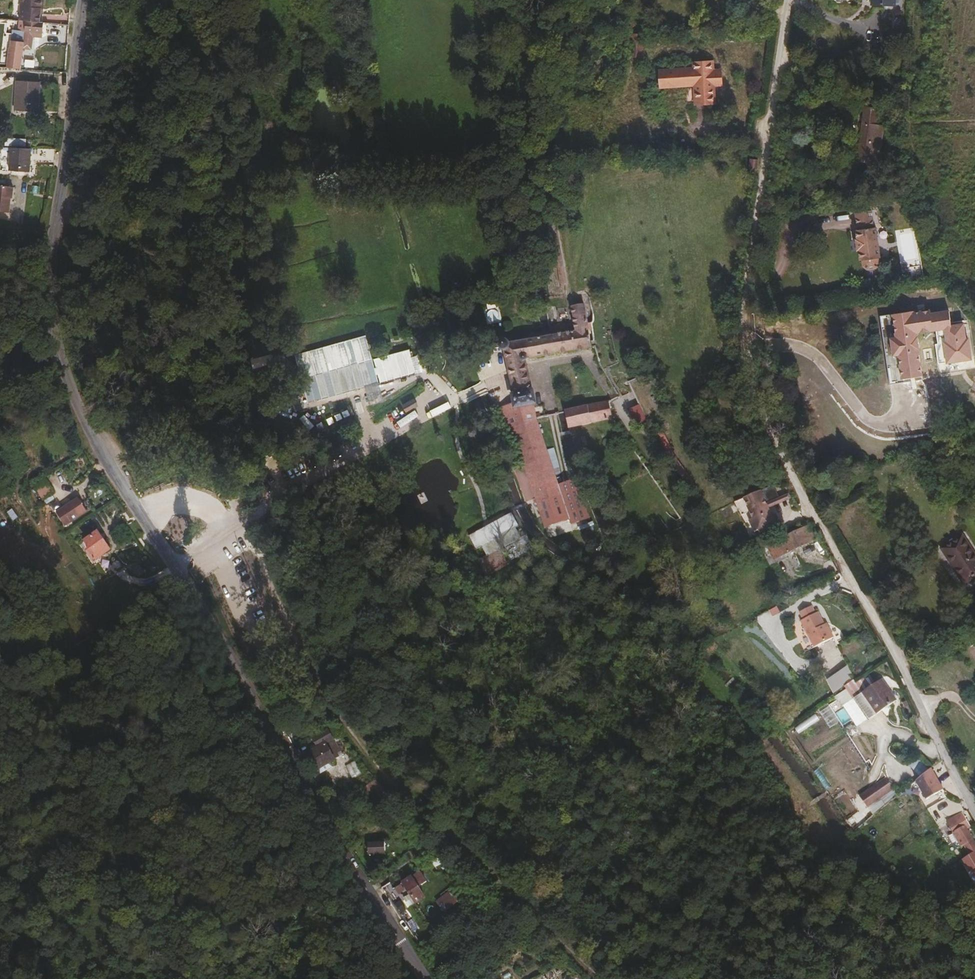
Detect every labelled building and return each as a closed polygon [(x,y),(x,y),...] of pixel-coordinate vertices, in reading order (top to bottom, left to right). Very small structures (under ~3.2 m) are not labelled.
[(37,13),(38,5),(19,4),(17,20),(20,21),(38,22),(39,13),(37,13)] [(41,32),(42,22),(38,22),(20,21),(19,30),(22,31),(21,42),(30,43),(31,36),(41,37),(41,32)] [(16,60),(18,47),(2,45),(1,52),(6,53),(5,58),(9,58),(16,60)] [(15,68),(16,60),(9,58),(8,63),(8,68),(15,68)] [(713,91),(713,71),(692,72),(693,104),(714,103),(713,91)] [(37,111),(38,81),(14,81),(13,110),(37,111)] [(723,106),(723,91),(713,91),(714,103),(714,106),(723,106)] [(873,123),(875,106),(862,104),(858,130),(879,133),(880,123),(873,123)] [(876,147),(879,133),(858,130),(856,144),(876,147)] [(27,177),(30,147),(9,147),(7,176),(27,177)] [(10,186),(0,186),(0,211),(7,212),(8,198),(9,198),(10,186)] [(897,252),(889,222),(887,222),(883,205),(867,210),(872,227),(870,227),(872,236),(875,247),(878,257),(880,256),(881,262),(885,265),(894,263),(897,258),(895,252),(897,252)] [(563,280),(560,260),(552,261),(556,280),(563,280)] [(523,357),(590,346),(584,313),(583,311),(582,303),(570,305),(572,313),(571,315),(573,326),(567,327),(567,332),(502,344),(505,361),(523,357)] [(925,338),(924,327),(918,328),(915,304),(893,307),(897,333),(900,332),(905,369),(922,366),(919,347),(923,346),(922,339),(925,338)] [(614,352),(610,336),(605,338),(608,352),(612,353),(614,352)] [(411,352),(373,360),(368,338),(295,354),(301,380),(327,374),(333,396),(366,389),(369,402),(378,400),(376,394),(381,393),(378,384),(416,375),(411,352)] [(528,382),(523,357),(505,361),(511,385),(528,382)] [(413,376),(399,380),(401,387),(415,382),(413,376)] [(531,402),(528,382),(511,385),(514,402),(515,405),(531,402)] [(402,406),(407,416),(424,407),(419,397),(402,406)] [(610,417),(606,400),(603,400),(585,404),(589,422),(610,417)] [(560,494),(534,419),(534,418),(531,402),(515,405),(514,402),(499,408),(508,435),(510,437),(514,436),(537,502),(560,494)] [(589,422),(585,404),(563,410),(567,427),(589,422)] [(40,497),(53,489),(44,474),(31,482),(40,497)] [(766,505),(779,499),(773,485),(743,499),(753,519),(749,521),(754,533),(758,531),(759,534),(776,526),(775,524),(776,523),(777,520),(776,516),(772,514),(771,515),(766,505)] [(563,503),(560,494),(537,502),(539,511),(563,503)] [(83,512),(90,507),(86,501),(82,504),(78,497),(55,511),(63,524),(83,512)] [(511,516),(468,535),(475,552),(518,533),(511,516)] [(784,552),(814,538),(807,525),(773,541),(781,558),(786,555),(784,552)] [(946,552),(967,538),(960,530),(941,545),(946,552)] [(108,550),(96,532),(84,540),(88,547),(85,549),(92,560),(108,550)] [(132,553),(143,545),(139,538),(128,546),(132,553)] [(967,538),(946,552),(968,579),(974,574),(974,549),(967,538)] [(781,558),(773,541),(765,545),(773,562),(781,558)] [(830,636),(825,626),(822,627),(820,623),(814,611),(797,619),(811,646),(830,636)] [(887,691),(878,678),(875,680),(884,693),(887,691)] [(894,700),(887,691),(884,693),(875,680),(859,692),(874,713),(894,700)] [(874,713),(859,692),(851,697),(866,719),(874,713)] [(843,709),(837,711),(842,723),(848,721),(843,709)] [(394,729),(388,720),(381,725),(387,734),(394,729)] [(336,745),(326,729),(311,738),(317,747),(308,753),(312,760),(317,769),(329,762),(334,759),(331,754),(334,753),(332,748),(336,745)] [(312,760),(308,753),(304,756),(308,762),(312,760)] [(320,773),(331,766),(329,762),(317,769),(320,773)] [(942,788),(930,767),(918,776),(930,795),(942,788)] [(859,795),(867,805),(848,819),(854,827),(891,801),(886,795),(895,789),(885,776),(859,795)] [(350,793),(343,782),(332,790),(339,800),(350,793)] [(347,821),(355,816),(350,809),(342,814),(347,821)] [(969,828),(962,813),(946,821),(959,847),(962,845),(964,851),(973,845),(965,830),(969,828)] [(383,855),(382,844),(381,844),(381,841),(375,841),(376,844),(365,845),(366,856),(383,855)] [(966,855),(974,849),(973,845),(964,851),(966,855)] [(417,886),(425,881),(418,870),(401,883),(414,903),(424,896),(417,886)] [(459,901),(451,890),(442,895),(444,898),(450,907),(459,901)] [(450,907),(444,898),(437,903),(443,912),(450,907)]
